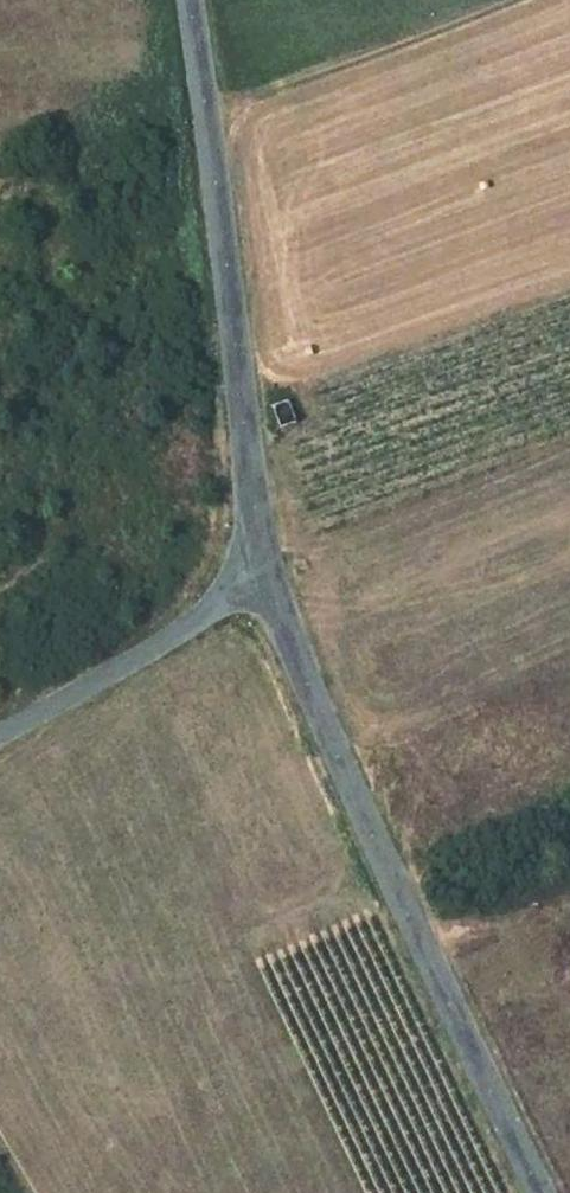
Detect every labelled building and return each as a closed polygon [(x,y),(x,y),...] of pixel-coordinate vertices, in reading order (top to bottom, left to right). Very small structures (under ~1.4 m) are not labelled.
[(303,420),(295,395),(271,404),(280,428),(303,420)] [(112,704),(123,696),(117,684),(106,690),(112,704)]
